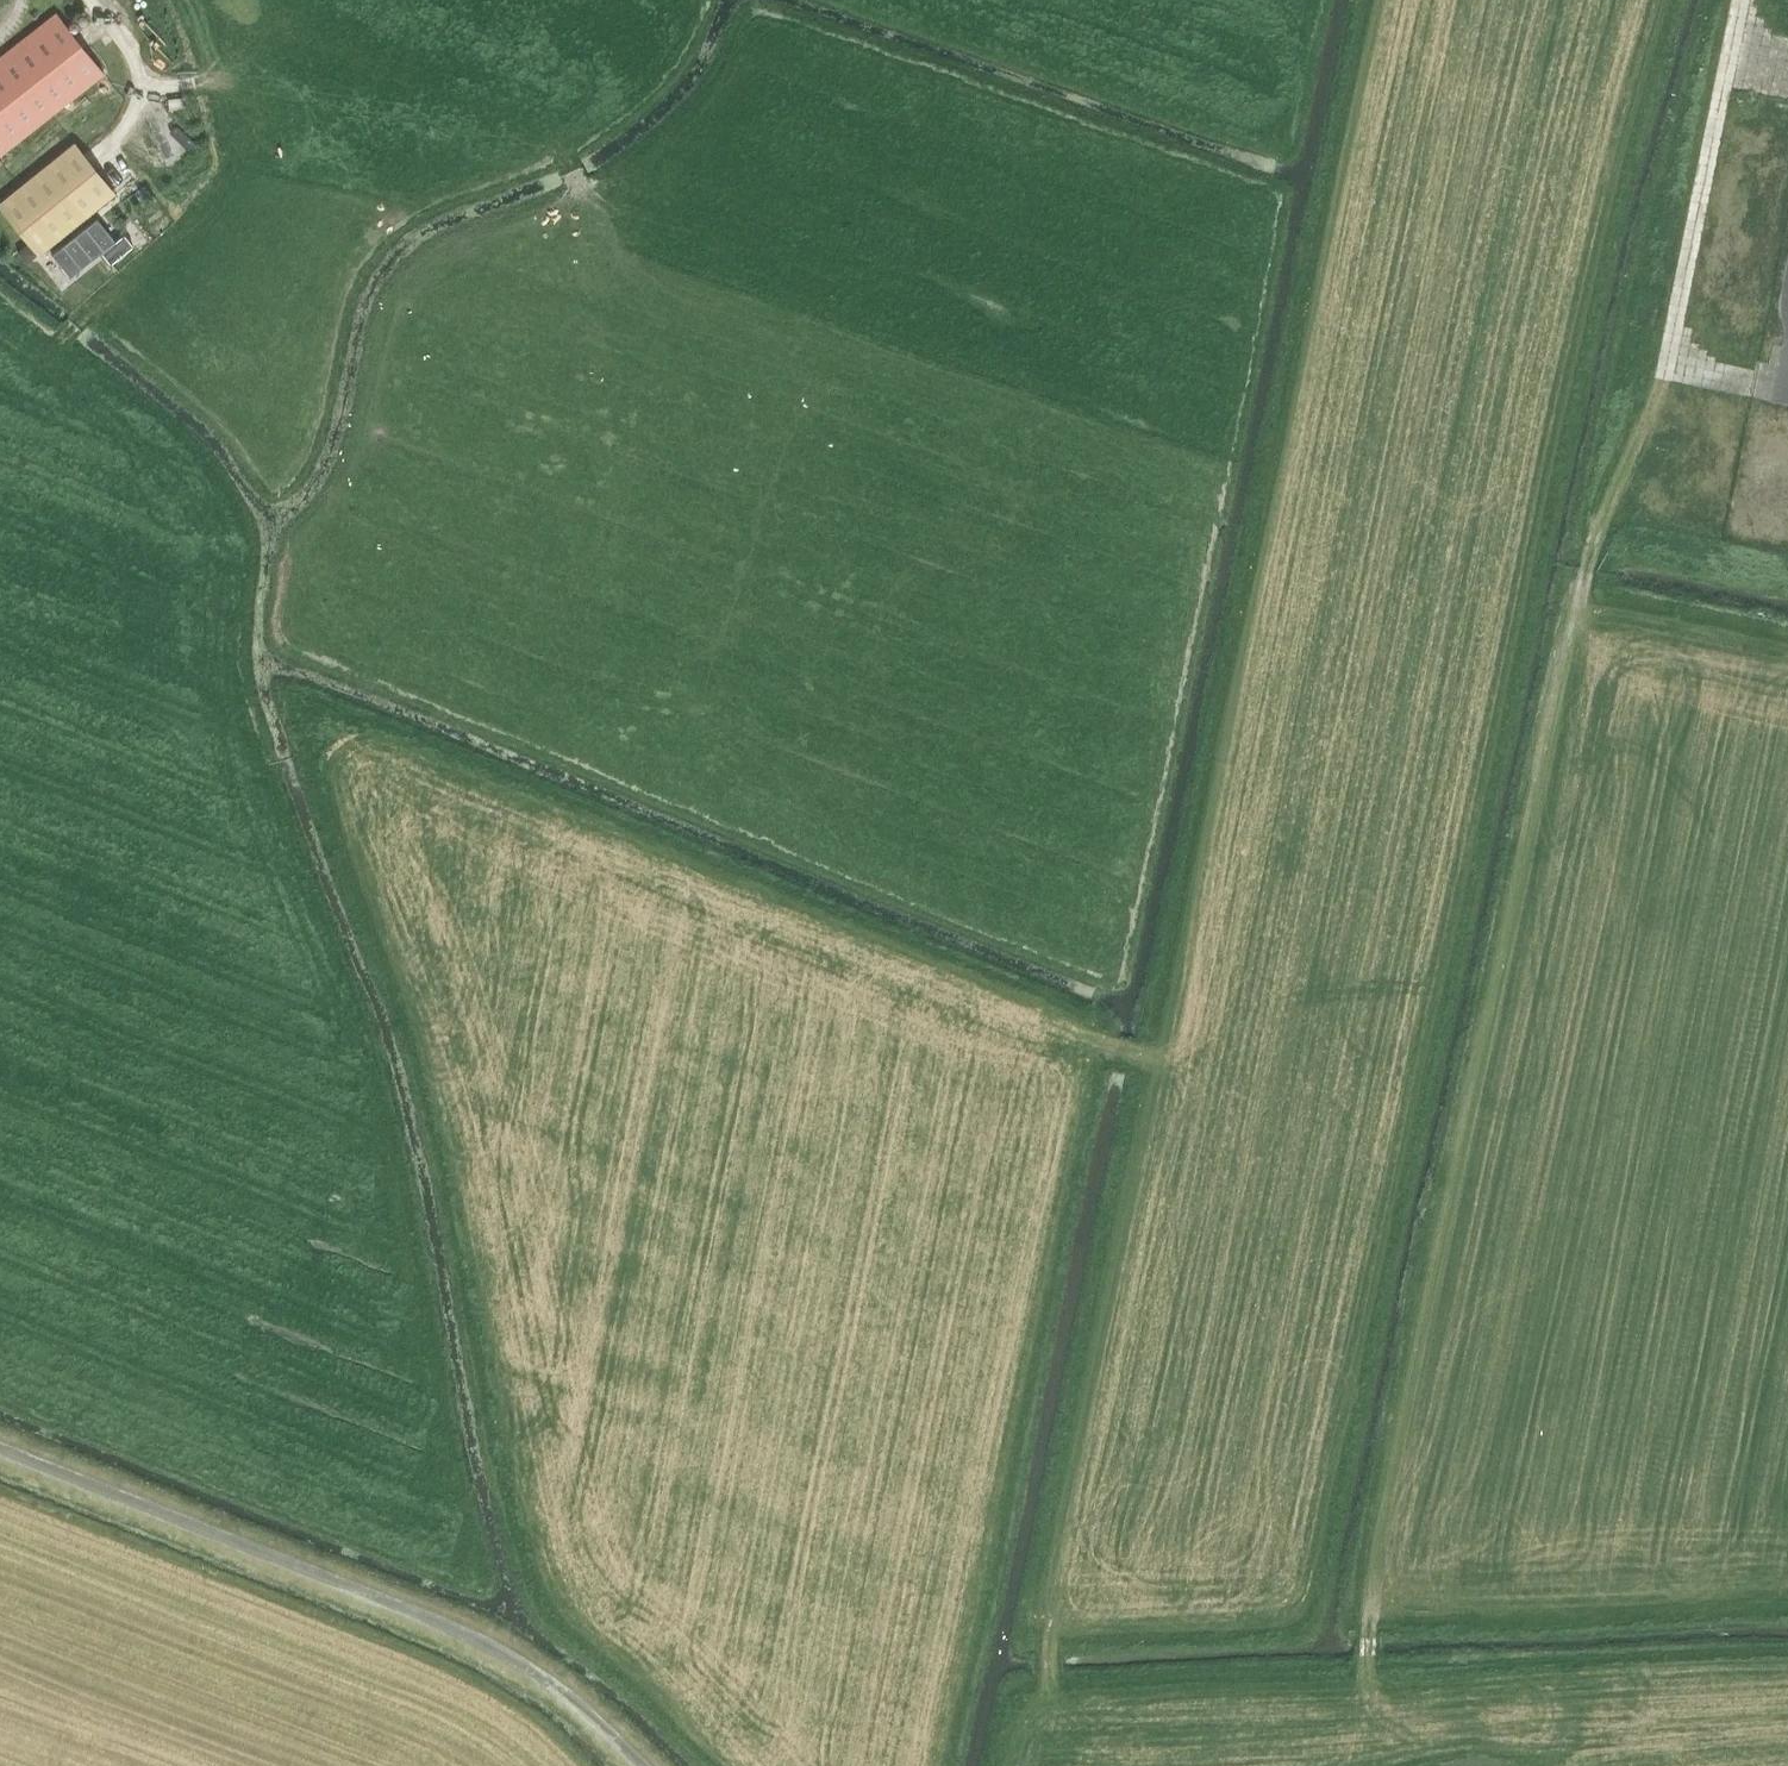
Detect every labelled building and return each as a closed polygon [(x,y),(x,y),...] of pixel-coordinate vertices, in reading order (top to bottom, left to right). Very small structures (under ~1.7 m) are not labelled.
[(103,72),(54,11),(0,54),(0,154),(103,72)] [(73,140),(0,199),(0,205),(38,253),(114,191),(73,140)] [(96,218),(51,253),(70,276),(115,240),(96,218)]
